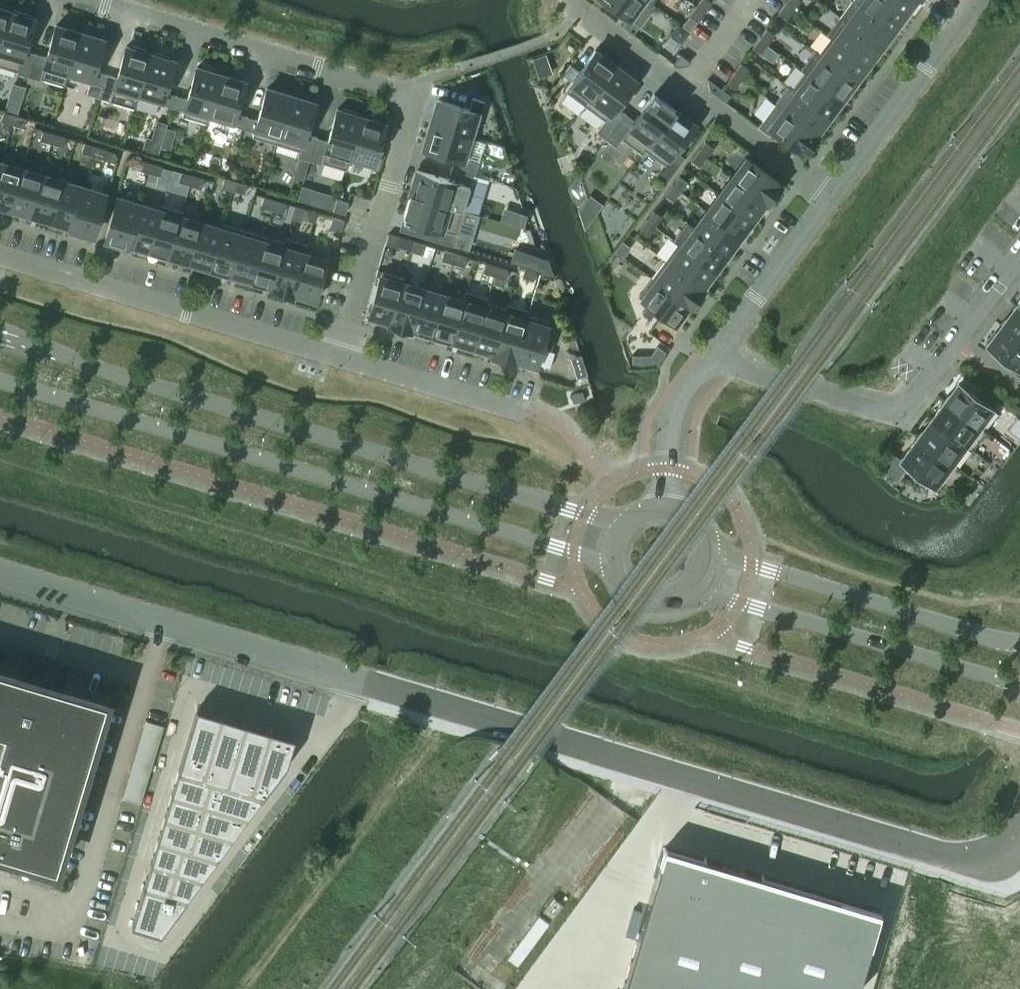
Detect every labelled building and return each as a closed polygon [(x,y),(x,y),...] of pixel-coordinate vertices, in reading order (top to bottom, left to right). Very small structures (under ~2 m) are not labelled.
[(629,17),(640,25),(655,4),(652,2),(648,0),(607,0),(629,17)] [(709,0),(700,0),(696,5),(704,11),(711,2),(709,0)] [(785,3),(793,9),(799,0),(787,0),(785,3)] [(905,11),(890,0),(863,0),(860,4),(892,29),(905,11)] [(905,11),(914,0),(890,0),(905,11)] [(793,9),(785,3),(778,12),(786,18),(793,9)] [(848,21),(840,15),(839,16),(879,46),(892,29),(860,4),(848,21)] [(697,21),(704,11),(696,5),(689,15),(697,21)] [(10,11),(0,8),(0,43),(10,11)] [(10,11),(0,43),(0,65),(18,71),(17,72),(28,76),(32,64),(35,53),(24,49),(33,18),(29,17),(29,14),(13,10),(13,12),(10,11)] [(879,46),(839,16),(826,33),(867,63),(879,46)] [(56,25),(46,56),(35,53),(32,64),(43,67),(43,68),(67,75),(80,32),(56,25)] [(774,34),(766,28),(759,37),(767,43),(774,34)] [(104,39),(80,32),(67,75),(91,83),(91,82),(102,85),(106,74),(94,70),(104,39)] [(818,53),(814,50),(813,51),(854,81),(867,63),(826,33),(826,34),(830,37),(818,53)] [(767,43),(759,37),(752,47),(760,53),(767,43)] [(102,85),(98,97),(111,100),(112,94),(137,101),(138,97),(137,96),(150,53),(147,52),(147,50),(131,45),(130,47),(126,46),(117,77),(106,74),(102,85)] [(563,73),(572,80),(565,90),(585,105),(615,65),(595,50),(579,71),(570,64),(563,73)] [(854,81),(813,51),(801,68),(841,98),(854,81)] [(161,103),(172,106),(176,95),(165,91),(174,60),(169,59),(170,57),(154,52),(153,54),(150,53),(137,96),(138,97),(161,104),(161,103)] [(687,64),(690,61),(680,54),(673,63),(676,66),(687,64)] [(749,68),(741,62),(733,72),(742,78),(749,68)] [(585,105),(605,119),(596,131),(606,138),(618,122),(625,113),(616,106),(635,80),(631,77),(633,75),(619,65),(618,67),(615,65),(585,105)] [(172,106),(184,110),(182,115),(207,122),(208,118),(207,117),(220,74),(196,67),(187,98),(176,95),(172,106)] [(800,69),(804,72),(792,88),(828,115),(841,98),(801,68),(800,69)] [(742,78),(733,72),(727,81),(735,87),(742,78)] [(231,125),(232,124),(243,127),(246,116),(235,112),(244,81),(220,74),(207,117),(208,118),(231,125)] [(720,98),(724,91),(707,78),(709,90),(720,98)] [(243,127),(254,131),(252,136),(277,143),(279,139),(278,138),(291,95),(266,88),(257,119),(246,116),(243,127)] [(791,89),(795,92),(783,109),(817,134),(818,133),(816,132),(828,115),(792,88),(791,89)] [(460,106),(438,99),(431,123),(474,136),(485,101),(484,96),(482,93),(477,92),(473,93),(471,97),(464,95),(460,106)] [(618,122),(627,129),(621,138),(642,153),(645,149),(644,149),(674,108),(654,93),(634,120),(625,113),(618,122)] [(279,139),(302,146),(302,145),(313,148),(316,137),(305,133),(315,102),(291,95),(278,138),(279,139)] [(346,169),(349,160),(348,160),(348,159),(361,116),(358,115),(358,113),(342,108),(341,110),(337,109),(327,140),(316,137),(313,148),(309,160),(321,163),(322,162),(346,169)] [(644,149),(645,149),(664,164),(667,159),(677,166),(684,157),(675,150),(694,123),(674,108),(644,149)] [(817,134),(783,109),(769,127),(804,152),(817,134)] [(3,111),(0,120),(12,124),(15,114),(3,111)] [(15,114),(12,124),(23,127),(26,117),(15,114)] [(385,123),(361,116),(348,159),(372,167),(385,123)] [(474,136),(431,123),(424,147),(455,157),(451,168),(463,171),(466,160),(467,160),(474,136)] [(42,130),(40,139),(51,143),(54,133),(42,130)] [(54,133),(51,143),(63,146),(65,137),(54,133)] [(713,147),(705,141),(698,150),(706,156),(713,147)] [(84,142),(81,152),(93,155),(95,146),(84,142)] [(95,146),(93,155),(104,158),(107,149),(95,146)] [(706,156),(698,150),(691,159),(699,165),(706,156)] [(781,183),(746,158),(733,176),(767,202),(781,183)] [(140,159),(137,168),(148,172),(151,162),(140,159)] [(0,163),(0,204),(9,207),(21,168),(0,162),(0,163)] [(151,162),(148,172),(160,175),(163,166),(151,162)] [(21,168),(9,207),(30,213),(42,174),(21,168)] [(451,168),(448,179),(417,170),(410,193),(453,206),(462,209),(469,185),(459,182),(463,171),(451,168)] [(181,171),(178,181),(189,184),(192,175),(181,171)] [(42,174),(30,213),(51,219),(62,180),(42,174)] [(192,175),(189,184),(201,188),(204,178),(192,175)] [(687,181),(679,175),(672,185),(680,191),(687,181)] [(767,202),(733,176),(720,193),(752,218),(765,201),(767,202)] [(224,177),(222,186),(233,190),(235,180),(224,177)] [(62,180),(51,219),(71,225),(70,227),(71,227),(83,186),(62,180)] [(235,180),(233,190),(245,193),(247,184),(235,180)] [(680,191),(672,185),(665,194),(673,200),(680,191)] [(83,186),(71,227),(93,234),(105,193),(83,186)] [(453,206),(410,193),(403,218),(434,227),(430,238),(442,242),(445,230),(446,230),(453,206)] [(752,218),(720,193),(707,211),(739,235),(752,218)] [(264,196),(261,205),(272,209),(275,199),(264,196)] [(117,197),(104,238),(126,244),(138,203),(117,197)] [(349,201),(336,198),(333,209),(345,213),(349,201)] [(275,199),(272,209),(284,212),(287,203),(275,199)] [(127,244),(128,242),(148,248),(159,209),(138,203),(126,244),(127,244)] [(181,211),(161,205),(159,209),(148,248),(168,254),(180,215),(181,211)] [(305,208),(302,218),(313,221),(316,212),(305,208)] [(654,226),(662,216),(654,210),(646,220),(654,226)] [(695,227),(687,221),(686,222),(727,252),(739,235),(707,211),(695,227)] [(180,215),(168,254),(189,260),(201,222),(180,215)] [(332,216),(330,226),(341,229),(344,220),(332,216)] [(648,235),(654,226),(646,220),(640,229),(648,235)] [(201,222),(189,260),(210,266),(221,228),(201,222)] [(727,252),(686,222),(674,240),(714,270),(727,252)] [(243,229),(223,223),(221,228),(210,266),(230,273),(243,229)] [(264,236),(243,229),(230,273),(251,279),(264,236)] [(399,236),(388,233),(385,243),(396,246),(399,236)] [(271,285),(270,287),(271,287),(286,237),(285,237),(284,242),(264,236),(251,279),(271,285)] [(286,237),(271,287),(292,294),(304,253),(307,243),(286,237)] [(630,246),(622,240),(615,250),(623,256),(630,246)] [(673,240),(677,243),(664,260),(703,288),(704,287),(702,286),(714,270),(674,240),(673,240)] [(425,244),(414,241),(411,250),(422,254),(425,244)] [(443,250),(441,259),(452,263),(455,253),(443,250)] [(304,253),(292,294),(293,294),(293,292),(314,298),(326,259),(304,253)] [(466,256),(455,253),(452,263),(464,266),(466,256)] [(703,288),(664,260),(652,277),(690,306),(703,288)] [(485,262),(482,272),(493,275),(496,265),(485,262)] [(496,265),(493,275),(505,278),(508,269),(496,265)] [(524,266),(522,276),(533,279),(536,270),(524,266)] [(389,320),(388,322),(389,323),(401,282),(403,277),(381,271),(368,314),(389,320)] [(687,305),(689,306),(690,306),(652,277),(638,295),(649,303),(642,312),(650,318),(657,309),(675,322),(687,305)] [(389,323),(410,329),(422,288),(401,282),(389,323)] [(443,294),(422,288),(410,329),(411,329),(411,327),(431,333),(443,294)] [(473,345),(487,297),(466,291),(463,300),(452,339),(473,345)] [(443,294),(431,333),(452,339),(463,300),(443,294)] [(488,298),(487,297),(473,345),(492,351),(492,353),(493,354),(508,303),(507,303),(505,308),(487,302),(488,298)] [(528,310),(508,303),(493,354),(513,360),(528,310)] [(1018,307),(1009,319),(1006,317),(1001,323),(1004,325),(1019,337),(1019,308),(1018,307)] [(528,315),(529,310),(528,310),(513,360),(514,360),(515,358),(536,364),(541,347),(550,350),(554,339),(544,336),(549,321),(528,315)] [(1004,325),(999,333),(996,330),(987,341),(991,344),(990,344),(1019,366),(1019,337),(1004,325)] [(944,398),(945,399),(980,425),(994,406),(962,382),(952,395),(948,393),(944,398)] [(973,449),(987,430),(980,425),(945,399),(940,405),(943,407),(934,419),(966,443),(973,449)] [(934,419),(924,432),(921,429),(917,435),(953,462),(966,443),(934,419)] [(936,485),(953,462),(917,435),(913,441),(916,444),(906,457),(922,469),(920,473),(936,485)] [(56,867),(106,699),(0,668),(0,850),(56,867)] [(197,708),(178,769),(203,777),(222,715),(197,708)] [(222,715),(203,777),(211,779),(227,784),(246,722),(222,715)] [(246,722),(227,784),(252,791),(270,730),(246,722)] [(270,730),(252,791),(262,794),(286,762),(293,737),(270,730)] [(178,769),(172,792),(204,802),(211,779),(203,777),(178,769)] [(211,779),(204,802),(247,815),(262,794),(252,791),(227,784),(211,779)] [(172,792),(165,815),(197,825),(204,802),(172,792)] [(204,802),(197,825),(232,835),(247,815),(204,802)] [(165,815),(158,838),(183,846),(190,848),(197,825),(165,815)] [(197,825),(190,848),(216,856),(232,835),(197,825)] [(158,838),(151,861),(176,869),(183,846),(158,838)] [(183,846),(176,869),(201,876),(216,856),(190,848),(183,846)] [(879,912),(664,848),(622,988),(856,988),(879,912)] [(151,861),(144,884),(169,892),(176,869),(151,861)] [(176,869),(169,892),(186,897),(201,876),(176,869)] [(144,884),(132,923),(160,931),(186,897),(169,892),(144,884)] [(563,903),(553,896),(542,910),(552,918),(563,903)] [(548,921),(539,914),(507,957),(517,964),(548,921)]
